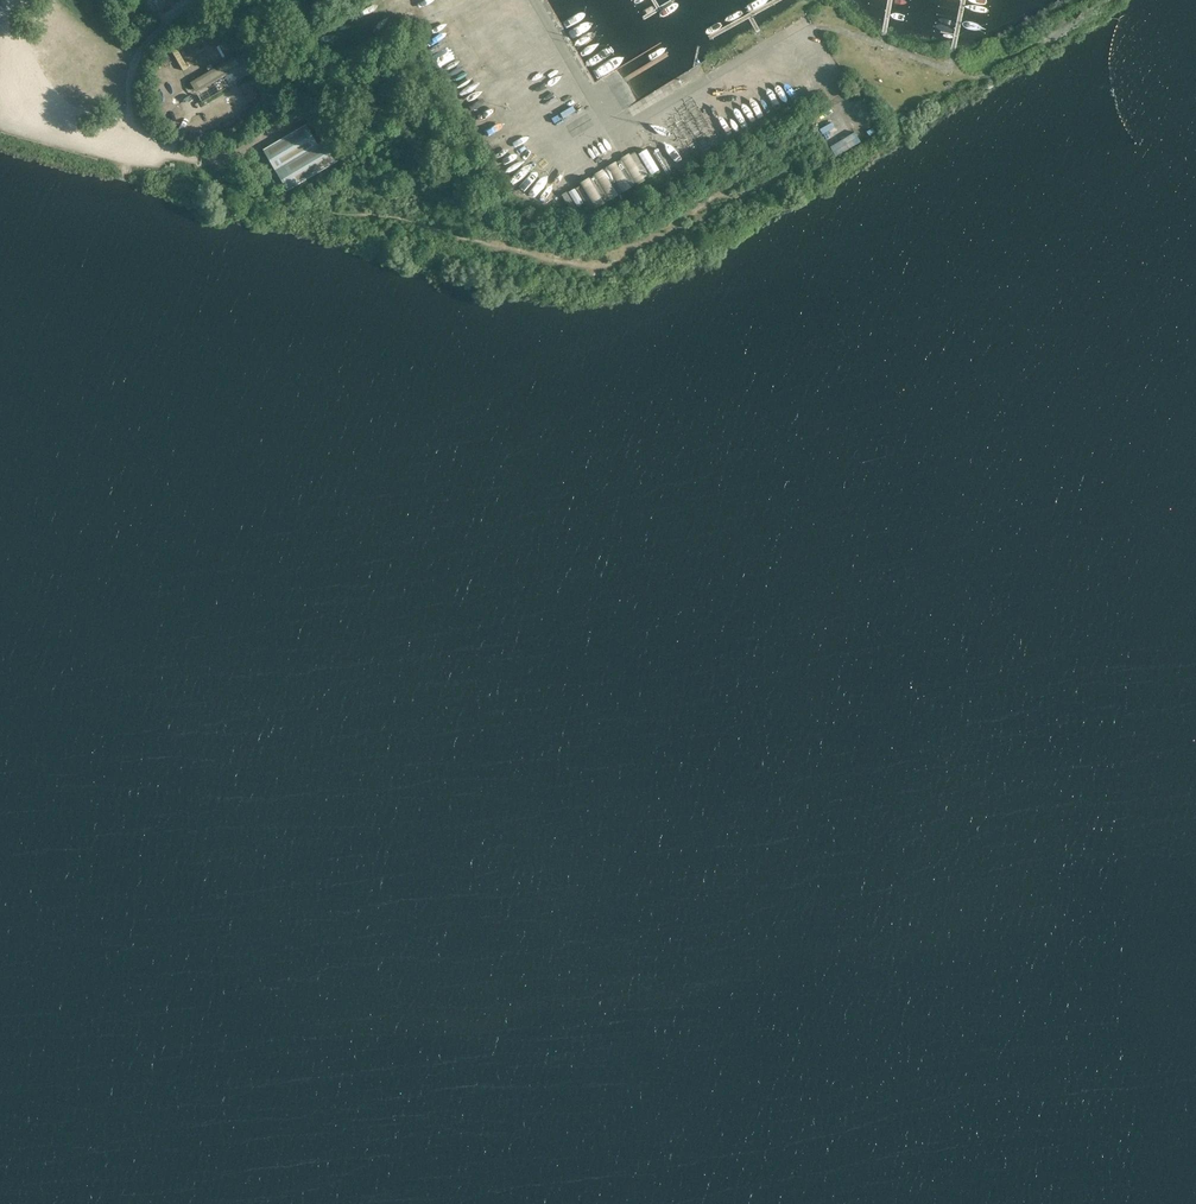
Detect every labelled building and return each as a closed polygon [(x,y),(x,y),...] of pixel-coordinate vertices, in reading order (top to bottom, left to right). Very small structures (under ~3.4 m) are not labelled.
[(161,12),(180,0),(154,0),(161,12)] [(242,52),(190,82),(202,103),(254,72),(242,52)] [(820,129),(823,133),(835,126),(832,121),(820,129)] [(306,124),(297,130),(289,134),(263,150),(275,171),(284,166),(296,186),(339,160),(326,139),(318,144),(306,124)] [(872,128),(866,132),(869,137),(875,133),(872,128)] [(854,132),(851,134),(829,147),(835,157),(860,142),(854,132)] [(639,151),(577,185),(591,210),(653,176),(639,151)]
